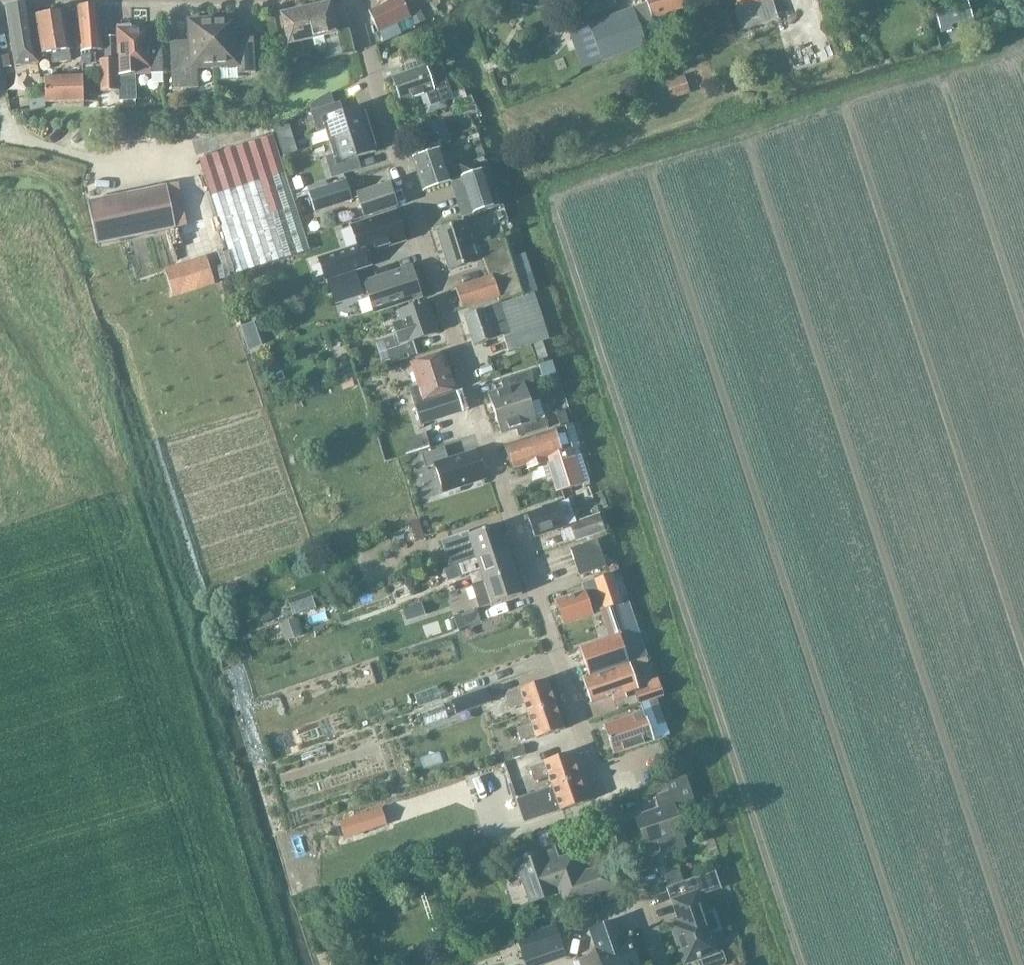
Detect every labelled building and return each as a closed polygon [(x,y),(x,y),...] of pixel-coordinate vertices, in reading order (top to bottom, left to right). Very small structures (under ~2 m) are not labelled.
[(381,5),(368,10),(378,31),(410,16),(403,0),(379,0),(381,5)] [(617,6),(615,0),(578,0),(584,17),(617,6)] [(641,30),(654,25),(652,19),(686,9),(683,0),(645,0),(646,1),(631,6),(632,8),(633,8),(641,30)] [(736,10),(769,0),(733,0),(736,10)] [(305,8),(313,39),(324,36),(328,52),(324,53),(325,58),(353,52),(348,29),(337,32),(330,2),(305,8)] [(29,3),(5,6),(10,34),(8,35),(9,43),(11,43),(15,65),(38,62),(29,3)] [(102,49),(98,4),(77,6),(81,50),(82,64),(90,63),(89,50),(102,49)] [(301,41),(313,39),(305,8),(280,14),(287,44),(288,44),(291,58),(304,55),(301,41)] [(633,8),(632,8),(569,31),(582,68),(646,45),(641,30),(633,8)] [(69,35),(65,11),(35,16),(41,54),(51,52),(53,63),(70,60),(68,49),(71,49),(70,44),(72,43),(71,34),(69,35)] [(212,18),(214,66),(237,65),(237,73),(255,72),(253,40),(241,41),(237,37),(236,17),(212,18)] [(197,67),(214,66),(212,18),(188,19),(189,40),(186,43),(169,44),(171,88),(198,87),(197,67)] [(156,45),(150,45),(149,26),(116,28),(120,101),(135,100),(134,74),(163,72),(161,42),(155,43),(156,45)] [(116,38),(104,38),(105,59),(100,59),(101,91),(117,90),(116,58),(117,58),(116,38)] [(1,57),(3,67),(10,66),(14,65),(12,55),(8,56),(1,57)] [(438,56),(424,61),(422,55),(403,62),(406,72),(392,77),(401,102),(421,95),(427,112),(445,106),(443,102),(453,99),(438,56)] [(686,73),(670,78),(673,91),(690,86),(686,73)] [(45,103),(83,102),(83,76),(44,77),(45,103)] [(325,129),(329,142),(372,129),(367,115),(364,116),(362,108),(337,115),(334,105),(311,112),(317,132),(325,129)] [(426,125),(432,143),(449,137),(443,119),(426,125)] [(376,142),(372,129),(329,142),(333,155),(326,158),(332,178),(355,170),(351,160),(376,152),(373,143),(376,142)] [(273,137),(199,160),(235,274),(308,250),(273,137)] [(447,170),(441,149),(413,158),(423,191),(460,178),(472,214),(498,205),(494,192),(491,193),(483,169),(472,172),(459,166),(447,170)] [(179,176),(198,172),(197,164),(177,168),(179,176)] [(345,182),(308,192),(314,211),(350,201),(345,182)] [(166,183),(87,199),(96,241),(174,225),(166,183)] [(389,183),(357,194),(364,217),(396,207),(393,197),(396,192),(396,191),(391,189),(389,183)] [(405,241),(395,211),(350,226),(357,246),(318,258),(325,280),(370,266),(366,254),(405,241)] [(522,293),(503,236),(502,234),(477,241),(475,237),(470,239),(464,222),(436,231),(449,270),(483,259),(490,277),(455,288),(462,309),(499,297),(500,300),(522,293)] [(206,258),(165,271),(173,295),(213,282),(206,258)] [(411,266),(364,282),(365,287),(359,288),(354,272),(328,281),(335,304),(360,296),(361,297),(368,295),(373,312),(421,297),(411,266)] [(508,352),(531,344),(516,299),(494,306),(464,316),(474,345),(503,336),(508,352)] [(413,340),(437,332),(427,302),(398,311),(402,324),(394,327),(396,335),(384,339),(390,359),(407,353),(409,357),(417,354),(413,340)] [(462,411),(453,382),(443,353),(411,363),(418,385),(408,388),(420,424),(462,411)] [(494,414),(530,402),(526,391),(530,390),(534,382),(530,371),(500,381),(503,389),(488,393),(494,414)] [(536,421),(530,402),(494,414),(500,434),(515,429),(518,437),(548,427),(545,418),(536,421)] [(504,445),(505,450),(503,451),(506,461),(509,460),(511,469),(526,464),(527,468),(546,462),(556,492),(583,483),(565,426),(504,445)] [(444,447),(421,454),(425,468),(435,465),(444,492),(484,479),(475,450),(448,459),(444,447)] [(574,498),(568,500),(568,499),(556,503),(556,502),(542,507),(542,509),(526,514),(534,537),(569,525),(575,542),(604,531),(598,514),(581,519),(574,498)] [(405,519),(412,537),(424,532),(417,514),(405,519)] [(449,567),(459,564),(506,548),(498,525),(470,534),(468,531),(440,540),(449,567)] [(574,562),(601,553),(596,540),(570,548),(574,562)] [(477,563),(483,581),(514,571),(506,548),(459,564),(463,575),(475,570),(473,564),(477,563)] [(601,553),(574,562),(579,575),(605,566),(601,553)] [(314,558),(309,569),(323,575),(328,563),(314,558)] [(521,594),(514,571),(483,581),(487,591),(476,594),(481,607),(491,604),(521,594)] [(604,609),(621,603),(611,573),(582,583),(584,591),(556,601),(564,624),(593,614),(590,606),(594,605),(596,610),(603,607),(604,609)] [(458,629),(481,621),(477,608),(454,616),(458,629)] [(619,633),(607,637),(579,646),(589,676),(629,663),(619,633)] [(624,692),(636,688),(628,665),(583,680),(590,702),(611,696),(613,701),(626,697),(624,692)] [(528,713),(555,704),(546,679),(519,688),(520,692),(506,696),(510,708),(524,703),(528,713)] [(472,708),(491,702),(486,688),(467,695),(472,708)] [(563,729),(555,704),(528,713),(531,724),(517,729),(520,740),(535,735),(536,738),(563,729)] [(644,712),(642,712),(604,725),(613,754),(653,741),(644,712)] [(552,786),(579,776),(571,752),(544,761),(545,764),(530,769),(534,780),(548,775),(552,786)] [(587,801),(579,776),(552,786),(517,797),(526,822),(587,801)] [(685,779),(666,785),(669,792),(654,797),(658,810),(636,817),(646,846),(659,842),(663,855),(685,848),(681,835),(683,834),(677,814),(685,811),(682,803),(692,800),(685,779)] [(373,830),(368,813),(340,822),(345,839),(373,830)] [(581,874),(574,853),(558,858),(553,844),(543,847),(544,849),(516,859),(531,901),(558,892),(563,905),(585,897),(585,898),(597,894),(602,908),(620,902),(616,887),(617,887),(609,864),(581,874)] [(716,952),(696,895),(720,887),(715,871),(668,887),(673,901),(681,923),(672,926),(685,962),(698,958),(700,964),(722,964),(723,961),(720,950),(716,952)] [(579,959),(581,964),(638,964),(628,938),(623,939),(616,920),(590,930),(598,953),(579,959)] [(554,925),(516,938),(524,961),(562,948),(554,925)]
